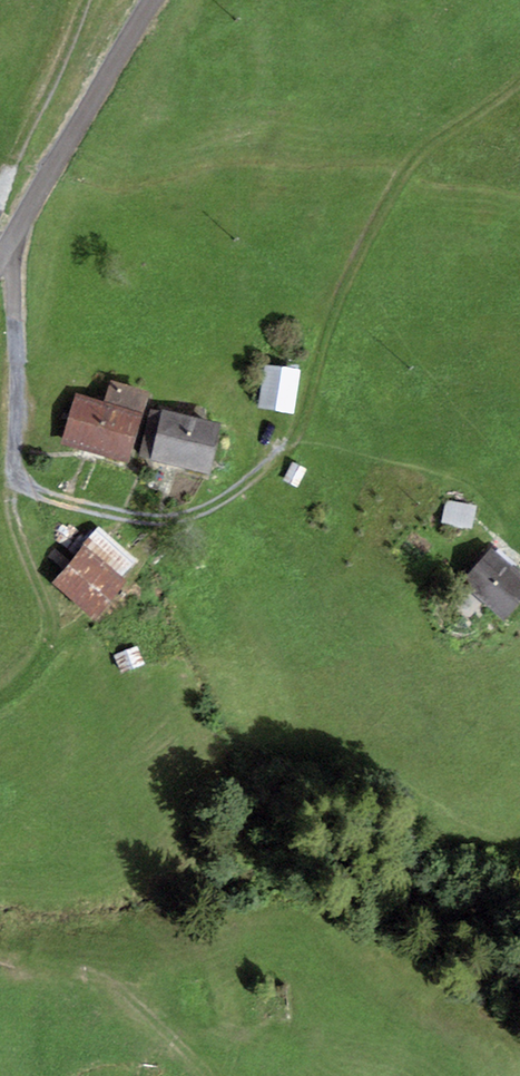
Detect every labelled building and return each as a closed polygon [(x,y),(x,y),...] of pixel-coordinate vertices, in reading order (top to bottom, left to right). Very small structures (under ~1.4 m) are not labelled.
[(301,369),(265,364),(259,408),(294,413),(301,369)] [(105,401),(77,393),(63,443),(129,462),(150,392),(111,380),(105,401)] [(221,423),(151,406),(139,456),(210,472),(221,423)] [(472,513),(445,505),(438,529),(470,538),(472,513)] [(99,526),(51,583),(95,620),(129,580),(124,576),(138,559),(99,526)] [(458,588),(493,624),(519,598),(519,584),(491,555),(458,588)] [(138,645),(114,655),(122,674),(146,664),(138,645)]
